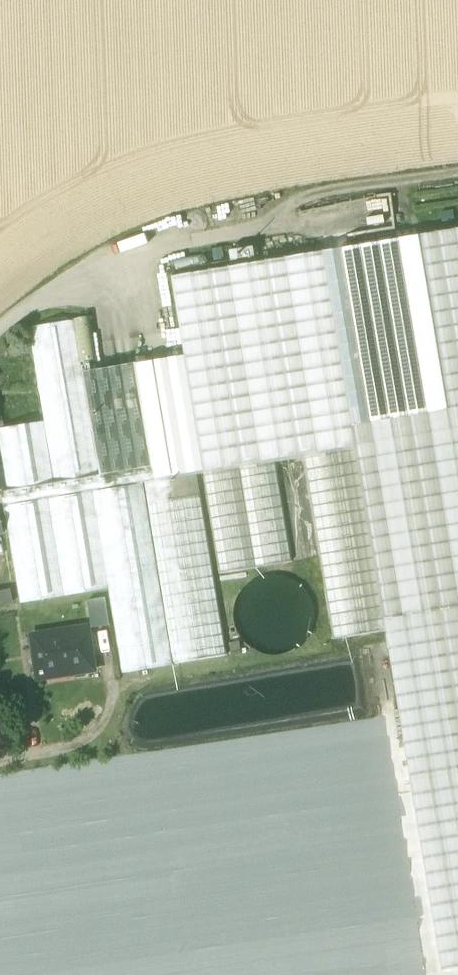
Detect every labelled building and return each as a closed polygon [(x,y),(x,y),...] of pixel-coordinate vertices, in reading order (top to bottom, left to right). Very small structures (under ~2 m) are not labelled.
[(333,247),(398,236),(391,194),(302,208),(305,229),(329,225),(333,247)] [(136,364),(155,481),(198,473),(198,475),(204,474),(277,462),(304,458),(357,449),(387,619),(457,607),(457,229),(172,277),(185,356),(136,364)] [(178,274),(204,267),(201,255),(175,261),(178,274)] [(90,318),(74,320),(81,363),(97,361),(90,318)] [(174,664),(144,482),(155,481),(136,364),(82,373),(81,363),(74,320),(30,328),(46,422),(0,429),(0,468),(4,490),(3,491),(21,604),(109,590),(123,672),(174,664)] [(304,458),(334,639),(386,631),(389,630),(387,619),(357,449),(304,458)] [(204,474),(220,574),(293,562),(277,462),(204,474)] [(144,482),(174,664),(228,655),(198,475),(198,473),(155,481),(144,482)] [(235,605),(234,621),(239,635),(250,647),(264,654),(279,655),(294,650),(306,640),(313,626),(314,610),(309,595),(298,583),(284,577),(269,576),(254,581),(242,591),(235,605)] [(0,591),(0,606),(14,603),(11,589),(0,591)] [(88,601),(92,627),(110,625),(106,599),(88,601)] [(443,970),(457,968),(457,607),(387,619),(389,630),(386,631),(399,710),(443,970)] [(87,628),(32,637),(34,650),(36,650),(41,682),(45,681),(45,676),(75,671),(75,673),(94,670),(87,628)] [(231,644),(233,656),(242,655),(240,643),(231,644)]
